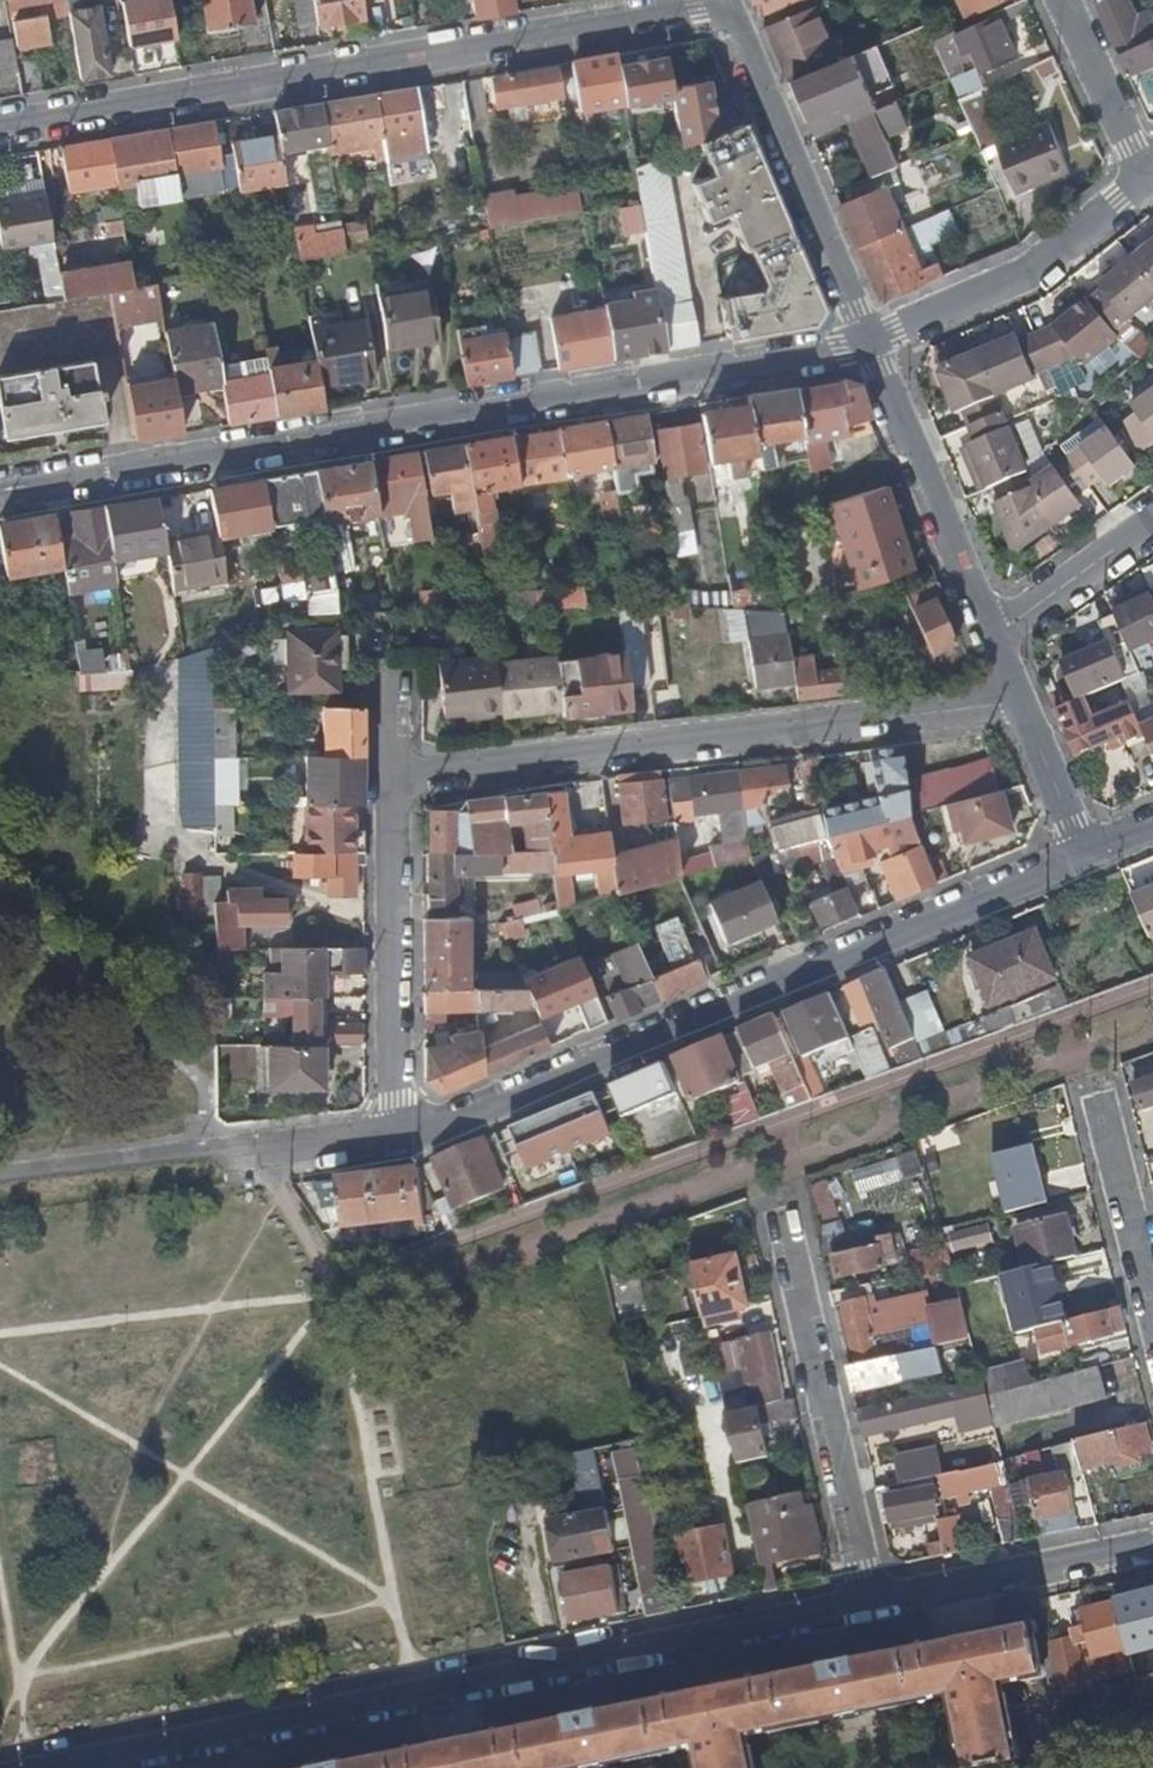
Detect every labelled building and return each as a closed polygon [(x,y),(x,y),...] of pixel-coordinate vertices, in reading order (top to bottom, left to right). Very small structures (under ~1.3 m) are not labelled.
[(67,0),(10,0),(17,47),(50,42),(47,16),(57,14),(69,11),(67,0)] [(171,0),(122,0),(130,47),(178,39),(171,0)] [(241,35),(240,28),(256,25),(252,0),(203,0),(208,34),(228,30),(230,37),(241,35)] [(320,27),(315,0),(300,0),(305,29),(320,27)] [(364,0),(315,0),(320,27),(367,18),(364,0)] [(517,12),(515,0),(473,0),(474,5),(473,5),(475,19),(517,12)] [(763,14),(796,0),(757,0),(763,14)] [(968,18),(1009,0),(960,0),(968,18)] [(1097,3),(1120,53),(1152,38),(1152,9),(1139,15),(1136,9),(1131,11),(1126,0),(1104,0),(1097,3)] [(817,70),(840,61),(817,5),(768,26),(791,81),(797,79),(817,70)] [(98,7),(69,12),(81,79),(108,74),(98,7)] [(1018,57),(998,12),(937,40),(946,62),(976,50),(986,71),(1018,57)] [(61,40),(57,14),(47,16),(50,42),(61,40)] [(1120,53),(1149,115),(1152,113),(1152,77),(1149,68),(1152,65),(1152,38),(1120,53)] [(13,39),(0,41),(0,74),(18,71),(13,39)] [(879,109),(856,54),(840,61),(817,70),(797,79),(819,134),(838,126),(852,121),(879,109)] [(619,65),(617,56),(573,63),(581,110),(615,104),(618,119),(628,118),(620,75),(619,65)] [(699,144),(719,136),(710,82),(673,88),(667,57),(619,65),(620,75),(628,118),(631,134),(637,169),(699,144)] [(498,106),(563,95),(558,65),(494,76),(498,106)] [(961,98),(985,88),(976,69),(953,79),(961,98)] [(383,137),(386,153),(426,145),(417,89),(377,96),(383,137)] [(330,147),(383,137),(377,96),(323,105),(329,143),(330,147)] [(903,128),(893,103),(879,109),(852,121),(875,176),(898,166),(885,135),(903,128)] [(329,143),(323,105),(276,113),(280,136),(282,152),(329,143)] [(631,134),(628,118),(618,119),(614,120),(617,136),(631,134)] [(976,133),(971,122),(958,128),(963,139),(976,133)] [(180,195),(239,185),(234,155),(219,157),(213,123),(171,131),(180,195)] [(1018,195),(1071,175),(1052,124),(998,146),(1018,195)] [(744,250),(789,231),(744,126),(719,136),(699,144),(713,175),(692,184),(708,222),(730,215),(744,250)] [(838,126),(819,134),(814,136),(823,158),(847,148),(838,126)] [(139,202),(180,196),(180,195),(171,131),(110,141),(118,184),(135,180),(145,179),(146,186),(136,188),(139,202)] [(239,185),(240,191),(287,183),(282,152),(280,136),(233,144),(234,155),(239,185)] [(118,184),(110,141),(63,148),(70,192),(118,184)] [(843,205),(861,247),(912,226),(895,185),(905,180),(898,166),(875,176),(853,185),(860,198),(843,205)] [(135,180),(136,188),(146,186),(145,179),(135,180)] [(489,228),(535,221),(556,217),(552,194),(514,200),(513,192),(483,196),(489,228)] [(552,194),(556,217),(571,214),(567,192),(552,194)] [(44,195),(0,202),(0,247),(0,249),(52,241),(44,195)] [(94,224),(104,222),(123,219),(121,205),(102,208),(102,213),(92,215),(94,224)] [(884,302),(946,276),(940,263),(924,270),(916,250),(947,237),(939,214),(912,226),(861,247),(884,302)] [(106,237),(126,234),(123,219),(104,222),(106,237)] [(300,260),(347,252),(346,244),(342,225),(342,221),(295,229),(297,241),(300,260)] [(342,225),(346,244),(366,240),(362,222),(342,225)] [(648,238),(666,235),(665,224),(646,227),(648,238)] [(813,325),(822,309),(789,231),(744,250),(717,261),(730,339),(813,325)] [(648,238),(656,283),(686,278),(678,234),(666,235),(648,238)] [(1013,547),(1078,500),(1076,497),(1103,478),(1105,481),(1132,462),(1110,430),(1034,483),(997,397),(1037,381),(1035,375),(1077,357),(1084,367),(1118,338),(1115,334),(1152,302),(1152,240),(1098,286),(1101,290),(1089,300),(1087,299),(1053,327),(1021,341),(1018,336),(944,367),(941,375),(957,412),(964,408),(967,416),(978,443),(971,446),(990,490),(997,487),(1002,499),(1006,509),(999,513),(1013,547)] [(280,264),(300,260),(297,241),(276,245),(280,264)] [(65,300),(111,292),(135,288),(131,263),(60,276),(65,300)] [(379,296),(431,287),(430,279),(391,286),(390,282),(377,284),(379,296)] [(115,316),(162,307),(158,284),(135,288),(111,292),(115,316)] [(379,296),(388,349),(440,339),(431,287),(379,296)] [(615,358),(667,350),(660,308),(658,294),(635,297),(636,304),(606,309),(606,312),(615,358)] [(660,308),(667,350),(697,345),(690,303),(660,308)] [(562,368),(615,358),(606,312),(553,321),(562,368)] [(317,360),(321,382),(377,373),(368,320),(312,329),(317,360)] [(459,337),(506,330),(504,322),(458,330),(459,337)] [(207,385),(224,383),(224,381),(214,324),(166,332),(176,386),(177,390),(207,385)] [(513,376),(542,371),(536,328),(506,333),(513,376)] [(89,330),(79,331),(81,341),(91,340),(89,330)] [(467,384),(513,376),(506,333),(506,330),(459,337),(467,384)] [(29,350),(27,340),(17,342),(18,352),(29,350)] [(278,415),(325,407),(321,382),(317,360),(281,366),(277,348),(267,350),(271,374),(278,415)] [(51,368),(61,427),(102,420),(99,398),(104,397),(103,391),(97,391),(92,361),(51,368)] [(61,427),(51,368),(0,377),(0,404),(6,437),(61,427)] [(231,423),(278,415),(271,374),(224,381),(224,383),(231,423)] [(125,376),(129,398),(138,396),(134,375),(125,376)] [(804,435),(810,474),(828,471),(823,445),(845,442),(843,426),(868,418),(858,385),(843,380),(844,383),(800,391),(802,410),(800,412),(804,435)] [(209,393),(207,385),(177,390),(178,399),(209,393)] [(164,407),(179,405),(178,399),(177,390),(176,386),(161,389),(163,401),(164,407)] [(749,406),(756,452),(759,467),(777,464),(774,441),(804,435),(800,412),(796,388),(747,397),(749,406)] [(1145,453),(1152,447),(1152,394),(1133,408),(1137,414),(1123,423),(1145,453)] [(136,439),(183,431),(179,405),(164,407),(154,409),(141,411),(140,405),(138,396),(129,398),(136,439)] [(141,411),(154,409),(153,403),(140,405),(141,411)] [(701,414),(709,461),(725,458),(729,476),(743,474),(740,456),(756,452),(749,406),(701,414)] [(964,408),(957,412),(960,419),(967,416),(964,408)] [(614,473),(616,489),(625,487),(622,466),(654,461),(647,413),(606,420),(614,473)] [(563,459),(565,476),(606,469),(607,475),(614,473),(606,420),(558,429),(558,431),(563,459)] [(663,478),(676,476),(705,470),(697,424),(656,430),(663,478)] [(516,466),(523,465),(563,459),(558,431),(512,438),(516,466)] [(475,507),(488,596),(463,597),(464,610),(489,609),(538,609),(536,594),(536,592),(508,593),(499,520),(495,521),(493,502),(492,501),(491,498),(496,497),(495,489),(519,485),(517,472),(516,466),(512,438),(512,436),(465,444),(475,507)] [(453,510),(475,507),(465,444),(424,451),(431,494),(450,491),(453,510)] [(983,493),(990,490),(971,446),(965,449),(983,493)] [(371,460),(377,504),(408,499),(425,496),(418,452),(371,460)] [(371,460),(317,469),(325,517),(326,523),(345,520),(379,514),(377,504),(371,460)] [(1132,462),(1105,481),(1110,488),(1138,469),(1132,462)] [(317,469),(263,479),(271,526),(296,522),(298,528),(308,526),(307,520),(325,517),(317,469)] [(664,485),(676,483),(678,483),(676,476),(663,478),(664,485)] [(672,531),(692,528),(686,496),(678,497),(676,483),(664,485),(672,531)] [(850,589),(858,588),(867,584),(874,580),(906,570),(884,484),(828,503),(850,589)] [(605,529),(622,527),(616,489),(598,491),(605,529)] [(425,496),(408,499),(409,504),(426,502),(425,496)] [(156,497),(108,505),(113,529),(137,524),(142,547),(164,543),(164,540),(156,497)] [(995,502),(999,513),(1006,509),(1002,499),(995,502)] [(1078,500),(1013,547),(1014,550),(1021,553),(1083,508),(1078,500)] [(431,537),(428,518),(426,502),(409,504),(414,539),(431,537)] [(59,541),(63,564),(67,591),(117,583),(104,505),(72,510),(77,538),(59,541)] [(0,522),(0,536),(7,574),(63,564),(59,541),(55,513),(0,522)] [(431,537),(432,540),(451,537),(448,515),(428,518),(431,537)] [(347,530),(345,520),(326,523),(328,533),(347,530)] [(672,531),(674,543),(693,540),(692,528),(672,531)] [(164,540),(164,543),(173,591),(226,580),(225,576),(216,530),(164,540)] [(328,533),(333,564),(334,572),(353,569),(347,530),(328,533)] [(277,561),(288,559),(286,546),(275,547),(277,561)] [(277,561),(284,597),(305,593),(301,571),(290,573),(288,559),(277,561)] [(312,612),(340,608),(334,572),(333,564),(312,568),(316,592),(309,594),(312,612)] [(945,598),(939,584),(905,590),(898,593),(899,599),(907,597),(930,653),(954,644),(937,601),(945,598)] [(536,594),(538,609),(550,609),(587,609),(583,588),(536,594)] [(689,592),(689,608),(727,609),(733,610),(731,596),(704,595),(704,592),(689,592)] [(1116,615),(1118,620),(1152,605),(1152,599),(1116,615)] [(1142,657),(1139,650),(1152,644),(1152,605),(1118,620),(1128,645),(1134,660),(1142,657)] [(647,684),(639,609),(635,608),(619,609),(624,648),(628,686),(647,684)] [(740,635),(737,610),(733,610),(727,609),(731,637),(740,635)] [(748,635),(745,610),(737,610),(740,635),(748,635)] [(789,638),(784,612),(745,610),(748,635),(756,688),(795,683),(789,638)] [(1118,620),(1116,615),(1099,623),(1108,646),(1111,645),(1114,650),(1128,645),(1118,620)] [(339,672),(339,636),(339,630),(288,631),(288,692),(339,692),(339,672)] [(214,632),(195,647),(178,660),(180,811),(182,825),(215,825),(215,807),(215,759),(215,708),(214,632)] [(348,636),(339,636),(339,672),(348,672),(348,636)] [(795,637),(789,638),(795,683),(798,699),(862,691),(859,667),(816,672),(812,642),(796,643),(795,637)] [(1061,665),(1075,702),(1088,697),(1128,680),(1141,675),(1134,660),(1128,645),(1114,650),(1111,645),(1108,646),(1061,665)] [(631,707),(628,686),(624,648),(599,650),(600,656),(593,656),(594,666),(579,668),(582,692),(561,694),(561,708),(562,715),(631,707)] [(20,656),(23,669),(30,670),(34,670),(32,657),(20,656)] [(63,657),(63,671),(80,672),(78,657),(63,657)] [(78,657),(80,672),(92,672),(92,658),(78,657)] [(496,666),(495,657),(438,663),(444,715),(474,712),(475,718),(502,715),(502,714),(496,666)] [(92,658),(92,672),(102,672),(103,658),(92,658)] [(556,660),(496,666),(502,714),(561,708),(556,660)] [(92,672),(80,672),(81,691),(133,688),(132,670),(102,672),(92,672)] [(1075,702),(1055,710),(1076,760),(1120,742),(1123,749),(1148,739),(1140,719),(1133,704),(1098,720),(1088,697),(1075,702)] [(237,708),(215,708),(215,759),(238,758),(237,708)] [(363,708),(307,708),(307,742),(324,742),(324,757),(364,756),(363,708)] [(1152,742),(1152,714),(1143,718),(1152,742)] [(1148,739),(1152,752),(1152,742),(1143,718),(1140,719),(1148,739)] [(907,815),(899,746),(885,747),(888,769),(884,770),(888,800),(840,813),(845,832),(886,821),(907,815)] [(872,768),(868,750),(853,752),(858,772),(872,768)] [(853,785),(848,753),(829,756),(834,789),(853,785)] [(298,806),(308,805),(355,804),(364,804),(364,756),(324,757),(306,757),(307,777),(307,786),(307,798),(299,798),(298,806)] [(215,759),(215,807),(234,806),(238,806),(238,758),(215,759)] [(807,811),(821,809),(816,759),(802,761),(807,811)] [(954,802),(1000,790),(992,760),(914,780),(921,811),(954,802)] [(785,765),(739,770),(744,808),(765,805),(765,799),(772,798),(783,797),(783,795),(788,794),(785,765)] [(744,808),(739,770),(698,774),(702,811),(703,812),(736,809),(739,833),(747,832),(744,808)] [(702,811),(698,774),(691,775),(695,811),(696,818),(705,817),(703,812),(702,811)] [(695,811),(691,775),(668,777),(673,821),(696,818),(695,811)] [(665,816),(660,776),(619,780),(624,821),(665,816)] [(612,863),(608,832),(567,836),(560,789),(542,791),(550,848),(551,848),(553,869),(554,873),(612,866),(612,863)] [(1012,830),(1001,790),(1000,790),(954,802),(965,841),(1012,830)] [(550,848),(542,791),(503,797),(504,821),(507,821),(530,819),(531,835),(542,834),(543,848),(550,848)] [(504,821),(503,797),(467,801),(467,809),(470,853),(510,850),(507,821),(504,821)] [(307,854),(365,854),(364,832),(355,832),(355,804),(308,805),(307,854)] [(772,810),(773,810),(773,804),(765,805),(744,808),(747,832),(747,838),(750,857),(765,853),(774,851),(767,823),(769,823),(772,810)] [(215,807),(215,825),(215,827),(234,826),(234,806),(215,807)] [(431,809),(432,852),(457,852),(456,809),(431,809)] [(456,809),(457,852),(460,854),(470,853),(467,809),(456,809)] [(827,837),(823,809),(821,809),(807,811),(774,821),(769,823),(767,823),(774,851),(798,844),(827,837)] [(675,837),(673,821),(663,822),(665,838),(675,837)] [(886,821),(845,832),(849,848),(852,860),(873,855),(872,848),(892,843),(886,821)] [(849,848),(845,832),(827,837),(833,852),(849,848)] [(833,852),(827,837),(798,844),(803,863),(834,855),(833,852)] [(716,866),(750,857),(747,838),(712,847),(713,851),(716,866)] [(904,898),(937,884),(921,846),(893,859),(898,871),(894,872),(904,898)] [(616,893),(680,876),(678,861),(676,847),(612,863),(612,866),(614,879),(616,893)] [(551,848),(550,848),(543,848),(510,850),(470,853),(460,854),(457,852),(432,852),(432,896),(425,896),(426,993),(470,992),(469,918),(456,918),(456,874),(553,869),(551,848)] [(834,855),(842,872),(875,864),(873,855),(852,860),(849,848),(833,852),(834,855)] [(678,861),(680,876),(716,866),(713,851),(678,861)] [(750,857),(761,882),(768,899),(782,894),(765,853),(750,857)] [(355,872),(365,872),(365,854),(307,854),(285,854),(286,877),(295,877),(295,874),(330,874),(330,895),(355,895),(355,872)] [(889,875),(894,872),(898,871),(893,859),(884,862),(889,875)] [(828,894),(810,902),(820,926),(856,912),(845,887),(844,888),(837,869),(822,875),(826,886),(828,894)] [(201,907),(216,907),(216,902),(216,877),(198,877),(199,875),(181,875),(181,922),(200,922),(201,907)] [(602,897),(616,893),(614,879),(599,881),(602,897)] [(725,940),(776,919),(768,899),(761,882),(710,903),(725,940)] [(556,892),(557,909),(588,900),(587,889),(575,889),(575,885),(555,888),(556,892)] [(807,893),(810,902),(828,894),(826,886),(807,893)] [(229,892),(228,902),(248,901),(248,892),(229,892)] [(544,912),(557,909),(556,892),(540,896),(541,901),(544,912)] [(1152,938),(1152,937),(1152,892),(1136,899),(1152,938)] [(216,902),(216,907),(218,908),(219,950),(244,950),(244,924),(287,924),(287,901),(248,901),(228,902),(218,902),(216,902)] [(517,919),(544,912),(541,901),(515,908),(517,919)] [(1038,933),(975,959),(993,1006),(1057,980),(1038,933)] [(617,1019),(660,1001),(651,979),(637,946),(616,954),(628,988),(609,996),(617,1019)] [(319,998),(328,998),(328,980),(317,981),(317,973),(366,973),(365,950),(283,950),(283,972),(264,972),(258,972),(258,998),(295,998),(319,998)] [(283,972),(283,950),(265,950),(264,972),(283,972)] [(660,1001),(721,975),(712,954),(651,979),(660,1001)] [(887,970),(865,979),(902,1069),(924,1061),(917,1044),(900,1002),(887,970)] [(476,991),(527,991),(520,974),(476,975),(476,991)] [(426,993),(426,1014),(479,1012),(479,1010),(476,991),(470,992),(426,993)] [(479,1010),(534,1008),(527,991),(476,991),(479,1010)] [(900,1002),(917,1044),(945,1033),(928,991),(900,1002)] [(795,1063),(812,1102),(824,1098),(808,1058),(845,1043),(856,1071),(863,1068),(851,1040),(832,993),(786,1012),(805,1059),(795,1063)] [(295,1045),(319,1045),(319,1042),(362,1042),(363,1024),(329,1024),(319,1024),(319,998),(295,998),(295,1045)] [(329,1024),(328,998),(319,998),(319,1024),(329,1024)] [(556,1045),(606,1024),(596,1001),(547,1021),(556,1045)] [(799,1091),(805,1105),(812,1102),(795,1063),(776,1017),(741,1031),(758,1070),(773,1064),(778,1076),(786,1095),(799,1091)] [(917,1044),(924,1061),(980,1040),(973,1022),(945,1033),(917,1044)] [(492,1072),(549,1048),(540,1024),(489,1045),(492,1072)] [(863,1068),(868,1081),(891,1073),(873,1031),(851,1040),(863,1068)] [(441,1093),(487,1074),(481,1032),(451,1036),(452,1046),(426,1050),(427,1081),(441,1093)] [(724,1038),(676,1058),(694,1102),(741,1082),(724,1038)] [(242,1117),(241,1043),(217,1043),(218,1117),(242,1117)] [(325,1093),(325,1087),(273,1087),(273,1045),(266,1045),(266,1093),(325,1093)] [(325,1087),(325,1045),(319,1045),(295,1045),(273,1045),(273,1087),(325,1087)] [(609,1082),(623,1117),(678,1096),(665,1061),(609,1082)] [(773,1064),(758,1070),(763,1082),(778,1076),(773,1064)] [(1137,1083),(1144,1109),(1152,1106),(1152,1079),(1137,1083)] [(750,1093),(761,1121),(777,1115),(766,1086),(750,1093)] [(729,1101),(739,1129),(761,1121),(750,1093),(729,1101)] [(584,1097),(522,1123),(525,1132),(513,1138),(533,1184),(619,1147),(600,1101),(588,1106),(584,1097)] [(679,1145),(697,1137),(685,1108),(667,1115),(679,1145)] [(628,1124),(642,1159),(679,1145),(667,1115),(665,1109),(628,1124)] [(437,1208),(449,1235),(465,1229),(457,1210),(505,1189),(485,1139),(435,1160),(453,1202),(437,1208)] [(1049,1204),(1035,1146),(994,1156),(1008,1214),(1049,1204)] [(921,1149),(853,1173),(862,1197),(930,1172),(921,1149)] [(418,1219),(422,1245),(449,1235),(437,1208),(421,1169),(338,1179),(343,1228),(355,1226),(398,1221),(418,1219)] [(813,1186),(824,1222),(848,1215),(837,1179),(813,1186)] [(1030,1271),(1079,1259),(1069,1218),(1019,1231),(1030,1271)] [(398,1230),(398,1221),(355,1226),(357,1235),(398,1230)] [(955,1235),(946,1237),(950,1254),(994,1243),(990,1226),(955,1235)] [(877,1227),(822,1239),(826,1258),(836,1256),(881,1245),(879,1238),(877,1227)] [(953,1228),(944,1230),(946,1237),(955,1235),(953,1228)] [(894,1235),(879,1238),(881,1245),(836,1256),(840,1280),(890,1268),(889,1262),(899,1260),(894,1235)] [(740,1257),(694,1267),(709,1332),(730,1327),(728,1317),(745,1313),(751,1311),(740,1257)] [(644,1272),(615,1279),(630,1342),(658,1335),(644,1272)] [(873,1285),(834,1294),(837,1309),(846,1307),(858,1364),(939,1347),(933,1321),(893,1330),(891,1320),(881,1322),(873,1285)] [(1069,1323),(1109,1313),(1105,1296),(1071,1304),(1073,1310),(1066,1312),(1069,1323)] [(1124,1316),(1122,1309),(1109,1313),(1069,1323),(1039,1330),(1041,1337),(1112,1319),(1124,1316)] [(746,1323),(745,1313),(728,1317),(730,1327),(746,1323)] [(1115,1335),(1112,1319),(1041,1337),(1045,1353),(1057,1350),(1115,1335)] [(941,1336),(944,1349),(966,1344),(963,1330),(941,1336)] [(769,1408),(787,1404),(772,1335),(740,1342),(741,1345),(744,1363),(749,1362),(750,1369),(759,1368),(769,1408)] [(1117,1342),(1115,1335),(1057,1350),(1060,1358),(1117,1342)] [(728,1416),(769,1408),(759,1368),(750,1369),(749,1362),(744,1363),(741,1345),(713,1350),(714,1353),(722,1352),(725,1364),(717,1366),(728,1416)] [(939,1350),(850,1370),(855,1393),(904,1382),(904,1383),(944,1375),(939,1350)] [(722,1352),(714,1353),(717,1366),(725,1364),(722,1352)] [(982,1377),(984,1383),(985,1387),(988,1398),(1029,1387),(1024,1367),(982,1377)] [(1104,1376),(1102,1369),(1029,1387),(988,1398),(990,1405),(1104,1376)] [(990,1405),(996,1427),(996,1429),(1110,1401),(1104,1376),(990,1405)] [(985,1387),(860,1413),(865,1437),(960,1418),(963,1434),(996,1427),(990,1405),(988,1398),(985,1387)] [(800,1421),(796,1402),(787,1404),(769,1408),(728,1416),(739,1467),(771,1460),(763,1422),(800,1421)] [(1147,1427),(1077,1444),(1083,1470),(1116,1462),(1129,1459),(1131,1466),(1139,1464),(1137,1457),(1152,1453),(1152,1452),(1147,1427)] [(646,1447),(645,1441),(623,1446),(624,1452),(634,1450),(646,1447)] [(1083,1470),(1077,1444),(1055,1450),(1062,1478),(1049,1481),(1042,1453),(1025,1457),(1039,1521),(1060,1517),(1076,1514),(1070,1482),(1085,1479),(1083,1470)] [(899,1484),(944,1475),(937,1446),(893,1456),(899,1484)] [(613,1454),(647,1618),(675,1613),(661,1543),(658,1543),(644,1476),(639,1477),(634,1450),(624,1452),(613,1454)] [(1117,1469),(1131,1466),(1129,1459),(1116,1462),(1117,1469)] [(887,1488),(876,1490),(884,1525),(941,1514),(937,1493),(944,1492),(946,1500),(959,1497),(968,1495),(1004,1486),(1010,1484),(1005,1462),(944,1475),(934,1477),(937,1488),(889,1497),(887,1488)] [(1025,1540),(1010,1484),(1004,1486),(1005,1489),(1000,1504),(1004,1522),(998,1523),(1003,1544),(1025,1540)] [(616,1555),(601,1486),(585,1489),(591,1516),(552,1523),(560,1565),(598,1557),(599,1560),(610,1558),(610,1556),(616,1555)] [(749,1509),(761,1561),(772,1558),(808,1552),(805,1539),(818,1536),(813,1510),(819,1509),(816,1495),(749,1509)] [(970,1506),(968,1495),(959,1497),(961,1507),(970,1506)] [(704,1503),(707,1519),(716,1517),(713,1502),(704,1503)] [(679,1524),(681,1538),(725,1529),(723,1516),(716,1517),(707,1519),(679,1524)] [(1062,1529),(1060,1517),(1039,1521),(1042,1533),(1062,1529)] [(950,1557),(964,1554),(958,1519),(940,1522),(941,1533),(928,1535),(932,1561),(950,1557)] [(725,1529),(681,1538),(679,1538),(689,1585),(707,1582),(709,1588),(718,1586),(717,1580),(735,1576),(726,1529),(725,1529)] [(821,1549),(818,1536),(805,1539),(808,1552),(821,1549)] [(610,1556),(610,1558),(610,1560),(612,1569),(618,1568),(616,1555),(610,1556)] [(761,1561),(768,1594),(780,1592),(772,1558),(761,1561)] [(574,1624),(628,1614),(618,1568),(612,1569),(610,1560),(604,1561),(606,1570),(565,1579),(574,1624)] [(1134,1669),(1118,1604),(1085,1613),(1088,1629),(1082,1630),(1094,1679),(1134,1669)] [(1152,1627),(1152,1604),(1131,1609),(1137,1631),(1152,1627)] [(1088,1629),(1085,1613),(1078,1614),(1082,1630),(1088,1629)] [(1137,1631),(1138,1637),(1152,1633),(1152,1627),(1137,1631)] [(625,1762),(625,1760),(677,1749),(678,1751),(709,1745),(711,1756),(701,1758),(702,1767),(756,1767),(752,1748),(740,1750),(737,1738),(770,1732),(770,1730),(820,1720),(821,1722),(881,1710),(880,1708),(934,1697),(934,1699),(965,1692),(967,1704),(956,1706),(965,1753),(968,1753),(971,1767),(986,1767),(1017,1762),(1014,1743),(1017,1742),(1007,1695),(995,1697),(994,1686),(1023,1681),(1023,1678),(1042,1675),(1041,1668),(1042,1667),(1041,1660),(1038,1643),(1037,1643),(1036,1635),(1034,1636),(1033,1629),(1014,1633),(1013,1631),(924,1649),(924,1651),(871,1662),(871,1660),(849,1664),(849,1663),(832,1666),(832,1668),(810,1672),(811,1674),(759,1684),(758,1683),(668,1701),(668,1703),(615,1714),(614,1711),(592,1716),(592,1714),(575,1717),(576,1719),(555,1723),(555,1726),(522,1732),(502,1736),(502,1734),(411,1752),(411,1755),(360,1765),(359,1762),(338,1766),(337,1765),(320,1767),(596,1767),(625,1762)] [(1138,1637),(1147,1672),(1152,1670),(1152,1633),(1138,1637)] [(1076,1634),(1052,1640),(1067,1697),(1091,1691),(1076,1634)] [(1137,1680),(1149,1732),(1152,1731),(1152,1677),(1137,1680)]
